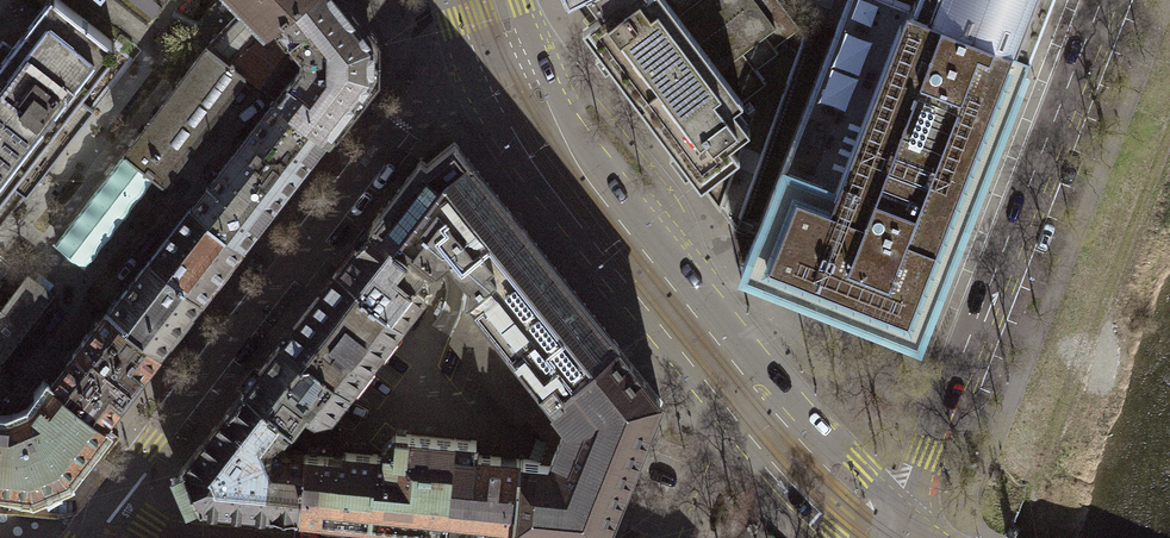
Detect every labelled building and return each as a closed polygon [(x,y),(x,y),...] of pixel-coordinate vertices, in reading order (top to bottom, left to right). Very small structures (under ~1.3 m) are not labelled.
[(9,183),(26,197),(94,110),(76,96),(117,45),(60,0),(49,0),(12,46),(3,39),(0,43),(0,194),(9,183)] [(374,77),(374,66),(374,54),(374,43),(344,6),(339,0),(306,0),(265,33),(229,63),(245,75),(257,84),(292,40),(302,53),(302,65),(276,99),(326,138),(374,77)] [(241,8),(265,33),(306,0),(233,0),(241,8)] [(593,2),(602,13),(582,28),(612,67),(675,151),(701,185),(729,164),(734,171),(746,139),(742,134),(750,128),(733,106),(765,82),(755,68),(777,51),(773,46),(800,26),(780,0),(592,0),(593,2)] [(913,6),(897,0),(850,0),(744,270),(826,302),(918,338),(974,194),(1030,52),(913,6)] [(913,6),(1030,52),(1050,0),(916,0),(913,6)] [(241,8),(207,46),(229,63),(265,33),(241,8)] [(229,63),(207,46),(123,156),(152,178),(153,177),(162,184),(245,75),(229,63)] [(191,206),(242,246),(250,236),(257,226),(292,182),(326,138),(276,99),(208,186),(207,185),(199,196),(191,206)] [(454,142),(427,165),(421,161),(373,223),(431,268),(448,254),(466,276),(463,293),(466,297),(454,325),(528,416),(617,345),(618,344),(514,216),(454,142)] [(152,178),(123,156),(55,244),(84,266),(152,178)] [(149,259),(201,298),(209,288),(217,277),(242,246),(191,206),(149,259)] [(424,289),(423,288),(435,271),(431,268),(373,223),(355,246),(337,269),(361,288),(361,291),(370,298),(402,322),(424,293),(424,289)] [(201,298),(149,259),(108,312),(160,351),(168,341),(192,309),(201,298)] [(361,291),(361,288),(337,269),(328,280),(322,288),(279,343),(299,359),(308,358),(349,390),(366,367),(372,372),(381,360),(376,356),(388,340),(395,331),(402,322),(370,298),(361,291)] [(1,358),(38,310),(51,294),(28,276),(1,311),(0,311),(0,358),(1,358)] [(53,386),(103,424),(110,414),(118,404),(139,378),(160,351),(108,312),(107,311),(66,364),(58,374),(51,384),(53,386)] [(308,358),(299,359),(279,343),(272,352),(265,361),(243,388),(291,426),(304,410),(314,417),(329,415),(349,390),(308,358)] [(546,537),(603,537),(631,471),(660,398),(622,351),(617,345),(528,416),(548,441),(540,461),(519,458),(512,535),(546,537)] [(64,474),(103,424),(53,386),(34,411),(8,422),(0,421),(0,485),(32,488),(48,481),(64,474)] [(186,508),(194,504),(240,509),(263,511),(279,512),(298,514),(304,454),(280,452),(276,445),(291,426),(243,388),(233,402),(217,422),(201,442),(181,469),(171,473),(181,496),(186,508)] [(384,447),(384,455),(347,452),(345,452),(343,453),(342,455),(342,458),(304,454),(298,514),(311,516),(428,527),(427,535),(454,537),(461,537),(462,530),(487,532),(512,535),(519,458),(475,454),(476,441),(396,433),(384,447)]
